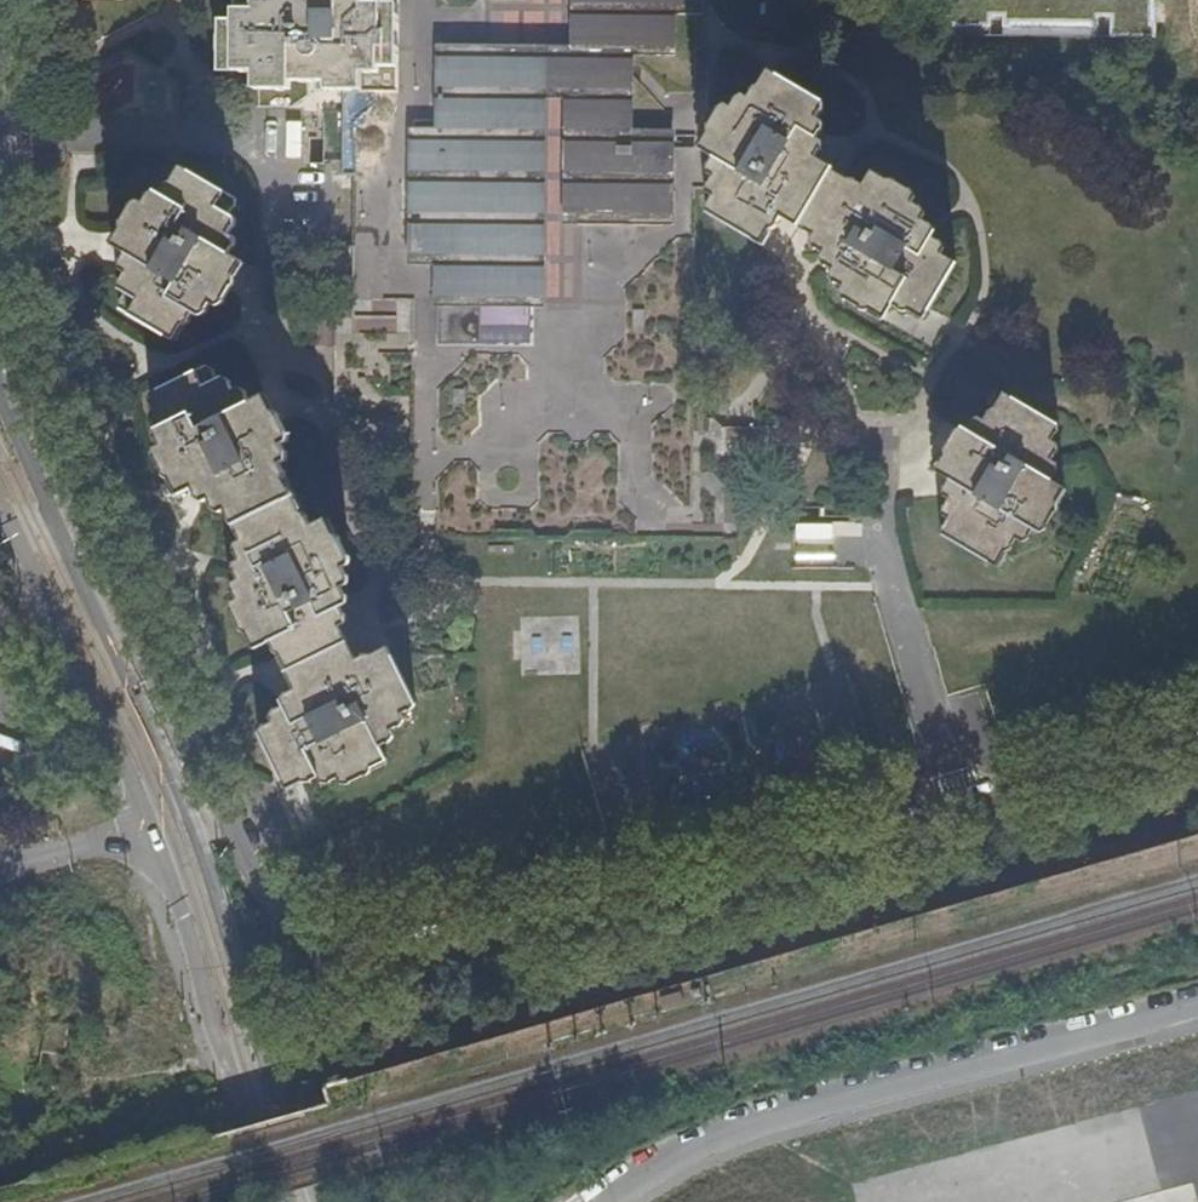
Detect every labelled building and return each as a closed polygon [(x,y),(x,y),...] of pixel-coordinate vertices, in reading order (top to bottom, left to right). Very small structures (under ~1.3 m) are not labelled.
[(324,91),(342,91),(360,91),(359,72),(378,73),(379,67),(396,67),(397,4),(380,4),(380,0),(231,0),(230,18),(215,18),(214,69),(253,70),(253,91),(289,91),(289,70),(323,71),(324,91)] [(396,91),(360,91),(342,91),(342,162),(355,162),(356,178),(354,301),(366,301),(414,303),(413,517),(425,518),(434,519),(434,544),(690,546),(694,192),(709,192),(709,121),(709,106),(695,105),(696,14),(696,0),(412,0),(410,91),(396,91)] [(941,32),(1153,34),(1154,0),(941,0),(941,32)] [(719,104),(709,121),(709,192),(709,214),(762,244),(778,217),(796,227),(830,166),(820,160),(821,102),(763,67),(754,84),(724,107),(719,104)] [(342,178),(356,178),(355,162),(342,162),(342,178)] [(861,183),(830,166),(796,227),(802,230),(838,294),(878,319),(888,302),(919,321),(954,260),(949,258),(909,188),(871,165),(861,183)] [(233,256),(232,198),(178,166),(165,187),(130,205),(105,246),(117,253),(119,312),(175,344),(190,320),(218,307),(243,263),(233,256)] [(230,524),(293,494),(282,473),(285,435),(264,393),(248,401),(201,367),(142,397),(153,416),(151,460),(171,497),(184,490),(228,521),(230,524)] [(1052,481),(1054,421),(1000,389),(987,412),(955,427),(929,468),(941,475),(942,532),(996,567),(1009,545),(1044,527),(1065,489),(1052,481)] [(293,494),(230,524),(233,530),(227,609),(247,650),(265,641),(280,672),(343,640),(339,633),(345,557),(325,517),(308,525),(293,494)] [(355,660),(343,640),(280,672),(287,684),(254,731),(283,792),(302,783),(344,785),(382,765),(377,755),(407,711),(415,708),(385,646),(355,660)]
